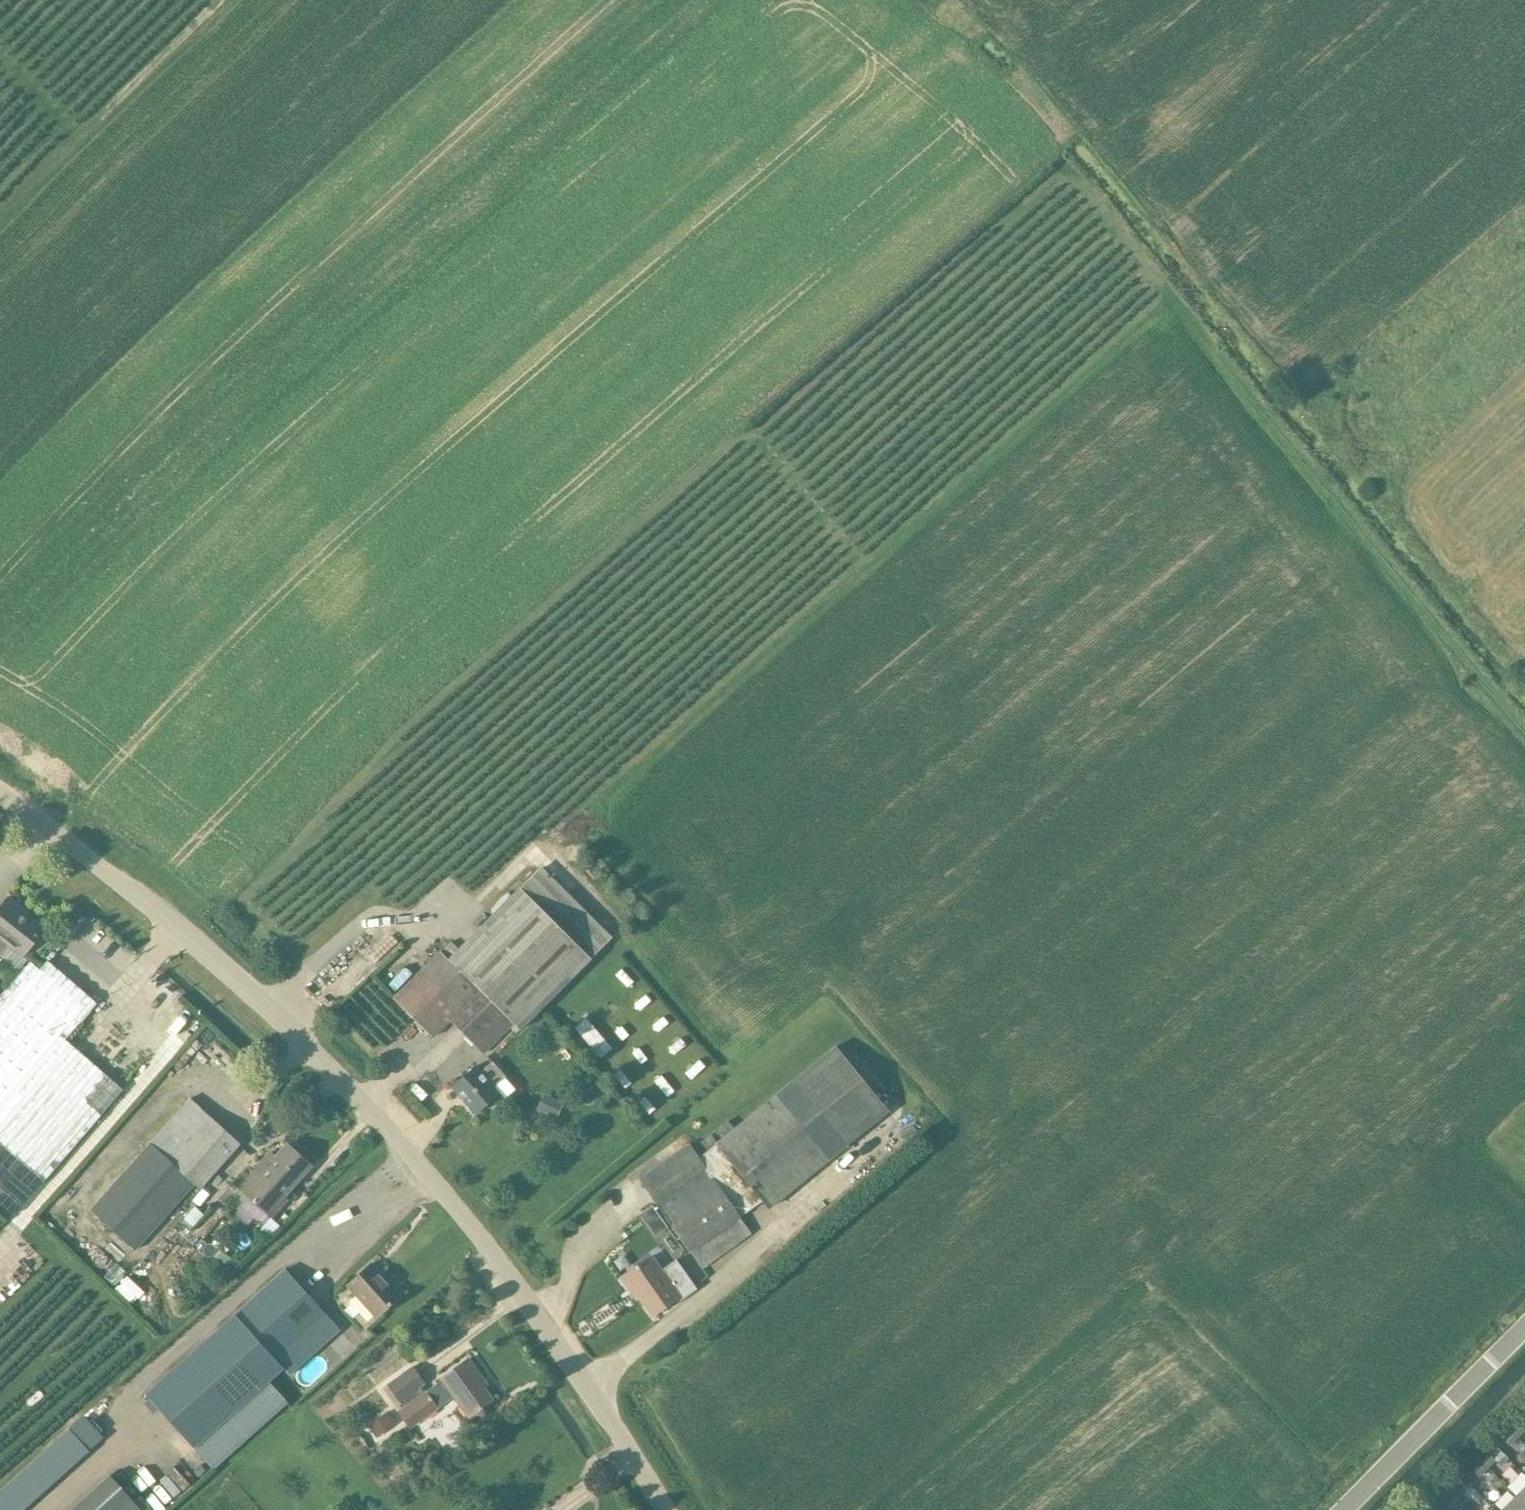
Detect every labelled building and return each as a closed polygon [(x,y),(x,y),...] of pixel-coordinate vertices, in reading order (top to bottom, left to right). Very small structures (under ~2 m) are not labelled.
[(520,887),(458,948),(451,941),(441,951),(440,950),(438,952),(432,945),(422,956),(428,962),(393,997),(434,1038),(451,1021),(484,1054),(515,1023),(521,1029),(592,959),(591,958),(613,937),(542,866),(520,887)] [(19,971),(28,959),(23,955),(44,928),(21,909),(22,908),(9,897),(0,909),(0,955),(19,971)] [(45,1181),(124,1089),(65,1039),(89,1011),(97,1003),(48,960),(40,969),(30,960),(0,995),(0,1143),(45,1181)] [(606,973),(621,992),(638,979),(623,961),(606,973)] [(636,1009),(651,1003),(645,987),(630,993),(636,1009)] [(600,1057),(613,1047),(587,1015),(575,1025),(600,1057)] [(646,1043),(634,1051),(641,1062),(653,1054),(646,1043)] [(769,1209),(890,1110),(836,1045),(734,1127),(728,1119),(717,1128),(724,1136),(715,1143),(716,1144),(699,1157),(689,1143),(639,1178),(690,1253),(691,1252),(702,1269),(751,1234),(740,1217),(763,1201),(769,1209)] [(475,1065),(452,1086),(465,1101),(463,1103),(470,1111),(472,1109),(476,1114),(500,1094),(494,1088),(506,1077),(493,1061),(481,1071),(475,1065)] [(539,1109),(557,1117),(563,1103),(545,1095),(539,1109)] [(98,1203),(91,1210),(102,1221),(124,1240),(135,1250),(195,1184),(200,1189),(241,1144),(191,1098),(98,1203)] [(288,1144),(260,1175),(255,1170),(239,1187),(272,1216),(287,1199),(283,1195),(311,1165),(288,1144)] [(677,1259),(661,1270),(651,1256),(622,1276),(632,1291),(634,1290),(652,1316),(679,1297),(681,1300),(697,1288),(677,1259)] [(401,1295),(372,1263),(348,1285),(377,1317),(401,1295)] [(146,1393),(195,1448),(213,1469),(288,1402),(270,1381),(283,1369),(290,1376),(341,1330),(285,1268),(235,1313),(146,1393)] [(126,1273),(114,1286),(133,1304),(146,1292),(126,1273)] [(487,1385),(468,1358),(442,1378),(443,1379),(427,1391),(426,1390),(425,1391),(421,1386),(426,1383),(413,1365),(387,1384),(399,1402),(400,1401),(404,1406),(397,1411),(410,1429),(439,1408),(439,1407),(454,1396),(470,1417),(493,1400),(484,1387),(487,1385)] [(398,1417),(388,1407),(368,1426),(377,1437),(398,1417)] [(1518,1422),(1511,1430),(1518,1437),(1524,1430),(1524,1429),(1518,1422)] [(89,1451),(70,1429),(0,1490),(0,1509),(22,1509),(89,1451)] [(1503,1439),(1510,1446),(1518,1437),(1511,1430),(1503,1439)] [(1488,1453),(1481,1461),(1488,1468),(1495,1461),(1501,1466),(1508,1458),(1497,1448),(1496,1446),(1489,1454),(1488,1453)] [(1480,1477),(1488,1468),(1481,1461),(1472,1469),(1480,1477)] [(1507,1486),(1516,1495),(1524,1504),(1524,1475),(1521,1471),(1507,1486)] [(110,1474),(69,1509),(143,1509),(110,1474)] [(1466,1491),(1458,1484),(1451,1492),(1458,1499),(1466,1491)] [(1450,1508),(1458,1499),(1451,1492),(1442,1500),(1442,1501),(1433,1509),(1447,1509),(1449,1508),(1450,1508)] [(1516,1495),(1501,1509),(1524,1509),(1524,1504),(1516,1495)]
